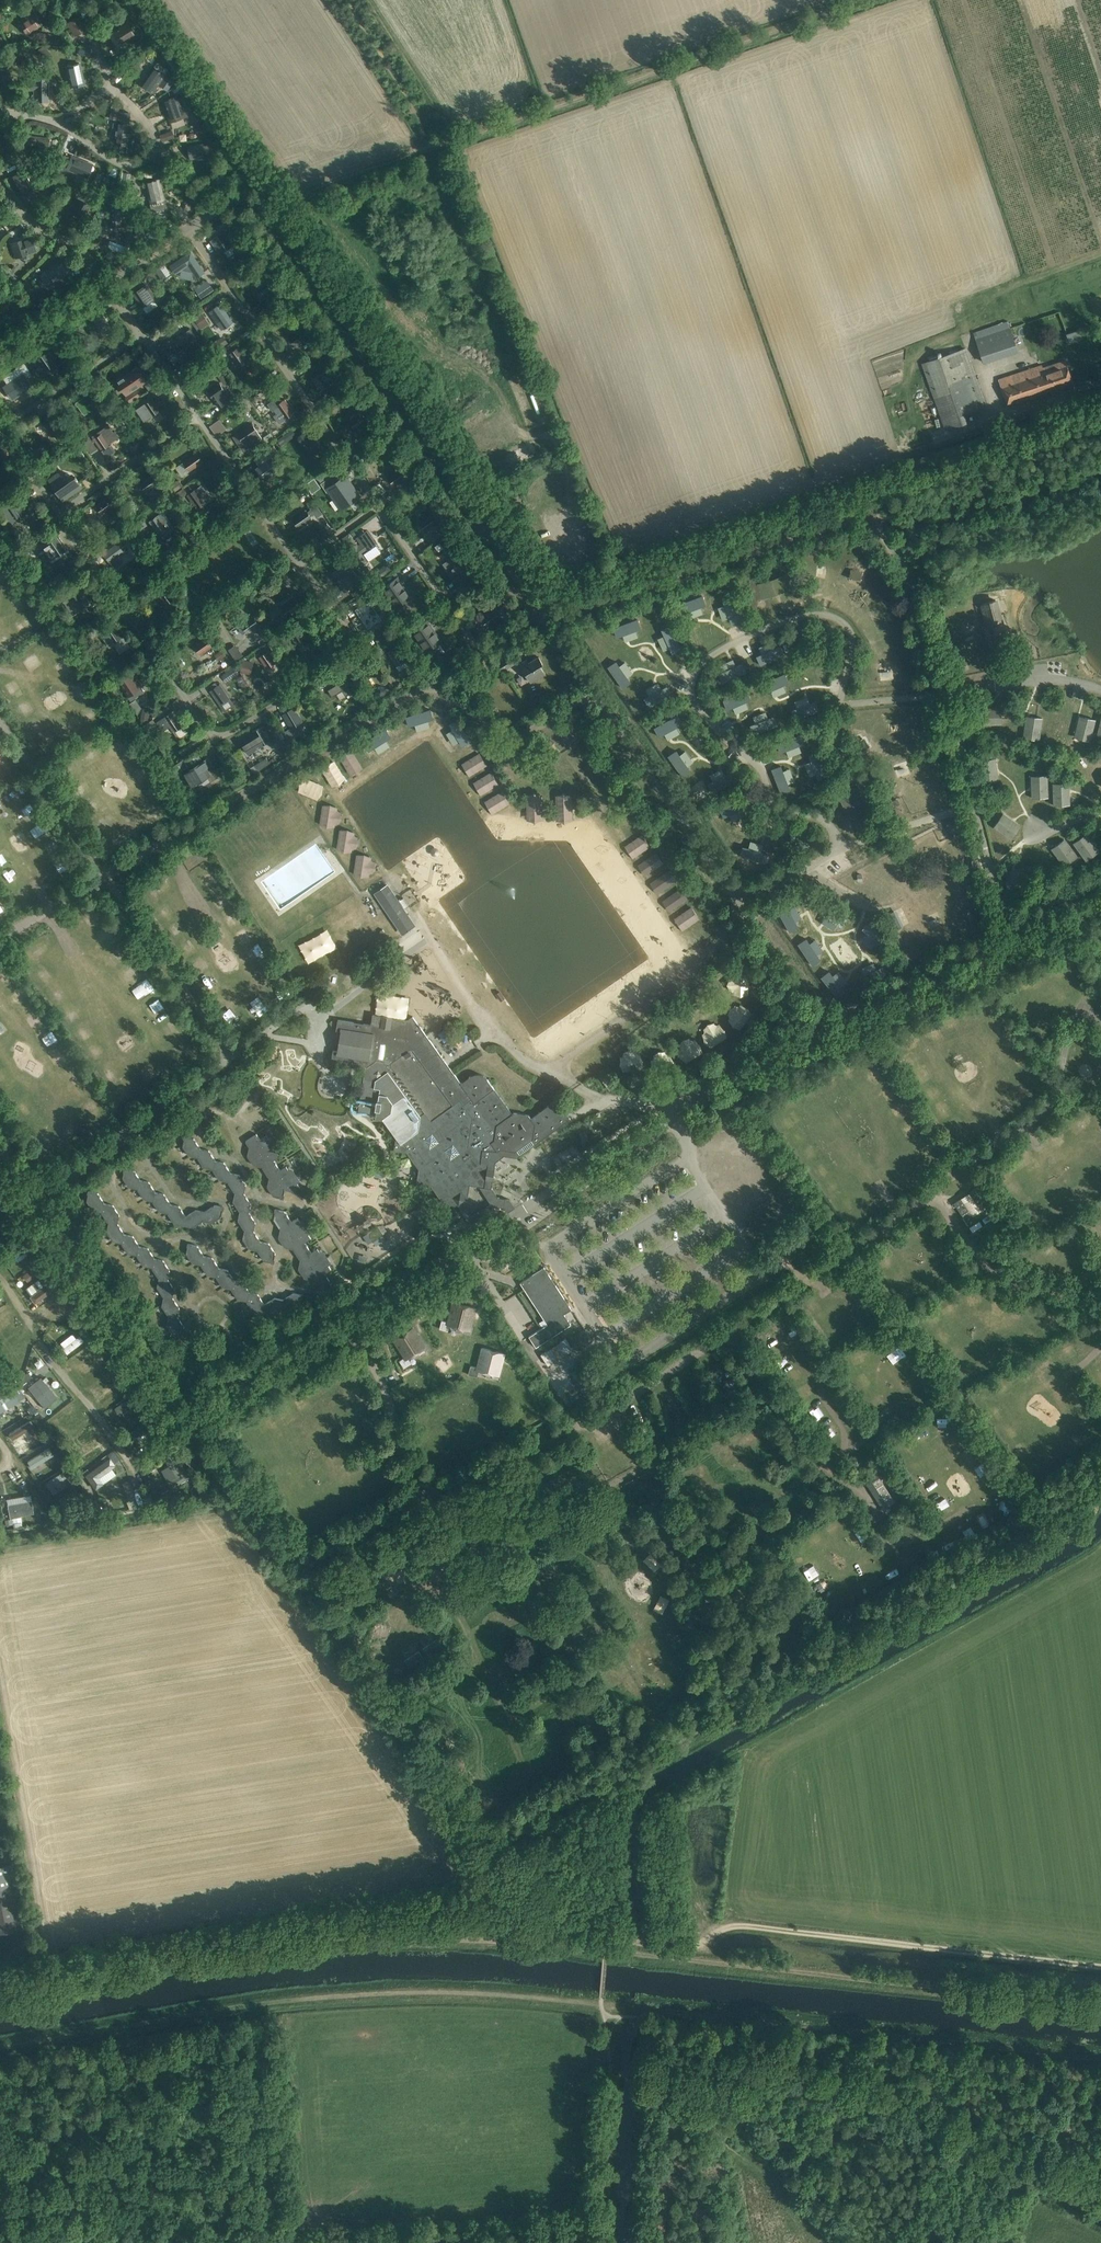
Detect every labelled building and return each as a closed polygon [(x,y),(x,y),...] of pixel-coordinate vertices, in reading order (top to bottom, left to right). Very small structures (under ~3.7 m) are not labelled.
[(52,17),(56,23),(63,19),(59,12),(52,17)] [(32,15),(21,21),(29,32),(39,26),(32,15)] [(78,16),(67,23),(73,33),(85,26),(78,16)] [(126,24),(114,31),(118,38),(121,42),(121,43),(134,35),(126,24)] [(46,40),(57,43),(59,35),(48,32),(46,40)] [(31,56),(29,48),(4,53),(5,61),(31,56)] [(32,53),(30,61),(37,63),(40,55),(32,53)] [(134,76),(144,69),(137,61),(127,68),(134,76)] [(79,63),(66,66),(70,84),(83,81),(79,63)] [(12,82),(6,64),(0,66),(0,86),(12,82)] [(147,77),(142,84),(153,92),(158,85),(165,75),(154,67),(147,77)] [(33,81),(27,81),(27,91),(33,91),(33,102),(48,101),(47,75),(33,75),(33,81)] [(170,80),(166,83),(171,90),(175,87),(170,80)] [(182,115),(176,97),(164,101),(170,119),(182,115)] [(110,118),(118,120),(120,105),(113,104),(110,118)] [(138,133),(130,132),(131,123),(118,121),(115,141),(129,143),(128,149),(136,149),(138,133)] [(208,132),(202,123),(195,128),(201,136),(208,132)] [(27,136),(25,149),(44,152),(47,152),(49,139),(46,138),(27,136)] [(203,143),(191,145),(193,159),(205,156),(205,154),(208,154),(209,162),(218,161),(214,143),(203,145),(203,143)] [(66,176),(69,169),(87,177),(92,164),(72,156),(71,158),(64,155),(57,172),(66,176)] [(30,186),(21,170),(10,176),(19,193),(30,186)] [(100,182),(110,187),(113,179),(103,175),(100,182)] [(164,209),(166,206),(160,180),(147,182),(153,209),(156,211),(164,209)] [(137,183),(128,185),(131,197),(140,194),(137,183)] [(89,205),(77,199),(72,210),(84,216),(89,205)] [(108,205),(110,226),(124,225),(123,204),(108,205)] [(238,214),(230,219),(237,230),(245,225),(238,214)] [(133,235),(141,227),(136,222),(128,230),(133,235)] [(230,227),(210,240),(220,254),(225,251),(228,257),(234,253),(230,247),(239,241),(230,227)] [(23,239),(11,244),(15,255),(27,251),(28,253),(36,250),(32,236),(23,239)] [(176,272),(181,269),(194,272),(197,276),(205,271),(191,252),(171,265),(176,272)] [(44,271),(41,273),(48,284),(51,282),(51,283),(71,272),(64,259),(44,270),(44,271)] [(164,264),(156,270),(163,280),(171,274),(164,264)] [(16,278),(1,269),(0,271),(0,281),(10,288),(16,278)] [(159,279),(152,283),(163,300),(170,295),(159,279)] [(202,297),(213,289),(207,280),(195,288),(202,297)] [(273,280),(254,293),(265,308),(283,295),(273,280)] [(147,283),(132,294),(142,308),(143,307),(154,299),(157,297),(147,283)] [(290,294),(279,301),(283,306),(294,299),(290,294)] [(4,296),(0,298),(0,315),(12,308),(4,296)] [(221,303),(209,311),(214,318),(221,329),(234,321),(221,303)] [(207,322),(201,313),(194,317),(200,327),(207,322)] [(102,314),(87,324),(97,338),(109,331),(112,328),(102,314)] [(81,321),(75,325),(78,330),(84,326),(81,321)] [(310,337),(302,326),(287,336),(295,347),(310,337)] [(120,328),(114,332),(120,340),(126,336),(120,328)] [(1010,328),(1001,331),(1009,354),(1018,351),(1010,328)] [(64,335),(57,339),(61,345),(67,341),(64,335)] [(190,364),(202,356),(188,335),(176,344),(190,364)] [(210,345),(215,352),(223,348),(217,340),(210,345)] [(249,360),(239,346),(228,354),(238,368),(249,360)] [(985,403),(965,346),(921,361),(945,430),(966,422),(962,411),(985,403)] [(221,359),(227,356),(223,350),(217,354),(221,359)] [(56,363),(48,351),(37,358),(45,371),(56,363)] [(1042,365),(999,379),(1007,404),(1073,382),(1065,360),(1043,367),(1042,365)] [(24,363),(4,377),(8,383),(4,386),(12,399),(32,385),(26,376),(31,373),(24,363)] [(131,372),(116,382),(126,396),(146,383),(139,373),(139,371),(138,369),(136,368),(134,368),(132,370),(131,372)] [(342,368),(338,371),(345,381),(349,378),(342,368)] [(331,369),(319,377),(327,389),(339,381),(337,378),(333,372),(331,369)] [(230,380),(225,373),(219,377),(224,384),(230,380)] [(275,390),(283,385),(278,378),(270,384),(275,390)] [(351,378),(344,383),(348,389),(355,384),(351,378)] [(219,381),(207,389),(214,401),(220,410),(233,402),(226,392),(219,381)] [(161,384),(154,388),(158,395),(165,390),(161,384)] [(136,390),(125,397),(129,403),(140,395),(136,390)] [(154,397),(137,408),(145,421),(162,409),(154,397)] [(277,397),(268,404),(273,411),(275,410),(277,413),(274,415),(279,423),(284,420),(295,412),(285,398),(283,400),(277,397)] [(241,416),(251,409),(245,400),(235,407),(241,416)] [(111,404),(105,408),(110,414),(115,411),(111,404)] [(350,418),(348,420),(356,431),(358,430),(361,435),(371,428),(376,424),(362,404),(357,408),(359,411),(350,417),(350,418)] [(11,405),(2,411),(8,419),(17,413),(11,405)] [(53,410),(40,418),(48,430),(50,428),(58,441),(69,433),(63,425),(64,424),(62,420),(63,419),(56,408),(53,410)] [(303,408),(294,414),(299,422),(308,415),(303,408)] [(119,414),(113,418),(117,425),(123,421),(119,414)] [(252,422),(237,433),(242,441),(239,443),(244,451),(247,448),(263,437),(252,422)] [(109,424),(92,436),(102,450),(111,444),(112,443),(111,442),(119,436),(115,430),(113,431),(109,424)] [(382,426),(370,435),(373,440),(385,431),(382,426)] [(320,449),(307,430),(295,438),(308,457),(320,449)] [(87,433),(80,437),(83,444),(84,443),(91,439),(87,433)] [(282,436),(277,440),(281,445),(286,442),(282,436)] [(76,441),(69,446),(71,448),(78,450),(81,448),(76,441)] [(274,446),(256,459),(261,466),(268,476),(282,466),(274,456),(279,453),(274,446)] [(204,462),(197,451),(182,461),(190,472),(204,462)] [(211,469),(222,461),(218,454),(206,462),(211,469)] [(51,459),(46,463),(50,470),(56,466),(51,459)] [(409,477),(401,466),(387,476),(395,487),(409,477)] [(338,471),(321,483),(327,491),(330,489),(335,495),(342,506),(357,495),(345,477),(343,479),(338,471)] [(161,483),(153,472),(139,482),(147,493),(161,483)] [(59,473),(49,480),(63,499),(82,486),(75,476),(66,483),(59,473)] [(314,478),(305,484),(311,493),(320,487),(314,478)] [(179,480),(172,485),(177,491),(184,486),(179,480)] [(196,488),(186,495),(196,509),(206,502),(205,500),(210,496),(201,484),(196,488)] [(117,506),(109,494),(95,504),(103,516),(117,506)] [(0,508),(0,510),(11,526),(27,512),(17,496),(0,508)] [(35,500),(27,506),(31,512),(39,506),(35,500)] [(316,504),(310,508),(311,509),(315,513),(317,517),(323,513),(316,504)] [(314,519),(306,508),(291,518),(299,529),(314,519)] [(174,527),(163,511),(148,521),(158,536),(161,534),(162,535),(164,535),(174,528),(174,527)] [(430,513),(418,521),(426,533),(438,524),(430,513)] [(142,518),(137,522),(142,529),(148,525),(142,518)] [(367,529),(356,537),(360,544),(361,545),(360,548),(363,553),(365,551),(366,552),(377,544),(367,529)] [(360,563),(367,558),(363,553),(360,548),(349,533),(342,538),(360,563)] [(455,533),(448,538),(453,545),(455,544),(458,548),(463,544),(455,533)] [(52,562),(69,551),(58,535),(47,542),(51,549),(46,553),(52,562)] [(108,560),(114,567),(122,561),(117,554),(128,546),(123,538),(102,553),(107,561),(108,560)] [(458,553),(444,563),(454,578),(467,569),(473,576),(480,571),(470,556),(463,561),(458,553)] [(69,573),(76,568),(72,561),(64,566),(69,573)] [(0,568),(0,579),(13,570),(7,563),(0,568)] [(349,563),(333,574),(345,591),(360,580),(349,563)] [(375,573),(369,577),(374,583),(392,571),(387,564),(381,569),(381,571),(377,573),(375,573)] [(48,580),(55,591),(68,583),(61,572),(48,580)] [(760,601),(791,590),(786,576),(755,586),(760,601)] [(366,578),(360,582),(365,589),(370,585),(366,578)] [(383,587),(397,607),(411,597),(397,578),(383,587)] [(176,597),(166,583),(155,591),(165,605),(176,597)] [(85,598),(76,584),(64,591),(74,606),(85,598)] [(519,607),(522,605),(511,588),(508,591),(519,607)] [(297,594),(303,604),(310,600),(303,589),(297,594)] [(463,589),(454,596),(460,603),(468,596),(463,589)] [(20,596),(24,604),(32,599),(28,591),(20,596)] [(370,596),(375,602),(381,598),(376,591),(370,596)] [(703,595),(679,603),(682,613),(706,604),(703,595)] [(303,608),(295,596),(281,606),(289,618),(303,608)] [(722,599),(730,623),(739,620),(731,596),(722,599)] [(368,628),(382,618),(368,598),(354,608),(368,628)] [(389,609),(381,598),(375,602),(383,614),(389,609)] [(1004,621),(998,599),(982,604),(986,618),(988,626),(1004,621)] [(494,607),(480,617),(488,629),(502,619),(501,617),(510,610),(505,604),(496,610),(494,607)] [(411,611),(403,617),(408,624),(416,617),(411,611)] [(242,625),(239,628),(243,633),(246,631),(248,633),(250,631),(250,632),(255,629),(257,632),(262,629),(260,625),(252,614),(240,623),(242,625)] [(617,636),(641,628),(637,619),(614,627),(617,636)] [(26,637),(36,632),(30,621),(21,626),(26,637)] [(427,621),(413,630),(427,650),(440,640),(427,621)] [(124,637),(114,622),(103,630),(103,631),(102,631),(111,644),(112,644),(113,644),(124,637)] [(661,629),(672,653),(682,649),(671,625),(661,629)] [(309,640),(301,628),(289,636),(298,648),(309,640)] [(404,630),(397,635),(406,646),(411,642),(408,638),(409,637),(404,630)] [(6,648),(19,642),(15,631),(1,637),(6,648)] [(267,631),(262,635),(267,641),(272,638),(267,631)] [(205,636),(193,644),(201,655),(212,648),(205,636)] [(283,636),(278,640),(282,646),(287,643),(283,636)] [(238,659),(245,654),(236,643),(230,649),(238,659)] [(399,645),(387,652),(396,667),(396,666),(400,671),(410,665),(407,660),(407,659),(399,645)] [(779,645),(756,655),(760,664),(783,653),(779,645)] [(21,657),(31,671),(43,663),(32,648),(21,657)] [(222,649),(215,654),(219,660),(226,656),(222,649)] [(270,649),(258,657),(266,669),(278,661),(270,649)] [(69,654),(54,663),(60,674),(76,665),(69,654)] [(517,661),(513,654),(496,665),(500,672),(517,661)] [(527,659),(520,663),(531,682),(545,673),(540,665),(543,663),(539,656),(528,662),(527,659)] [(243,659),(241,671),(250,673),(253,661),(243,659)] [(436,659),(430,663),(434,669),(440,665),(436,659)] [(631,682),(616,661),(608,667),(623,688),(631,682)] [(741,662),(718,673),(722,682),(745,671),(741,662)] [(426,663),(421,666),(426,674),(430,671),(426,663)] [(226,672),(221,675),(226,682),(230,679),(238,674),(232,665),(224,670),(226,672)] [(145,685),(135,671),(119,682),(131,700),(144,691),(142,687),(145,685)] [(765,692),(788,682),(784,673),(761,683),(765,692)] [(340,682),(328,689),(332,696),(343,690),(345,694),(348,693),(349,694),(357,690),(356,688),(358,687),(363,684),(360,678),(354,682),(350,675),(339,681),(340,682)] [(220,683),(209,690),(219,705),(230,697),(220,683)] [(88,685),(80,690),(85,698),(93,693),(88,685)] [(667,686),(645,698),(650,707),(672,694),(667,686)] [(726,708),(750,699),(746,690),(723,699),(726,708)] [(365,698),(364,698),(368,706),(374,702),(370,695),(365,698)] [(815,701),(791,710),(795,719),(818,710),(815,701)] [(294,706),(282,713),(291,728),(285,731),(291,741),(303,733),(304,729),(300,722),(303,721),(294,706)] [(150,709),(143,707),(141,717),(148,719),(150,709)] [(1002,723),(1002,708),(979,709),(980,724),(1002,723)] [(163,717),(156,722),(162,730),(169,726),(172,729),(175,727),(181,723),(182,722),(174,709),(163,717)] [(431,709),(406,717),(409,726),(434,718),(431,709)] [(94,712),(85,718),(91,726),(100,720),(94,712)] [(659,736),(681,724),(676,715),(654,728),(659,736)] [(1043,718),(1026,715),(1023,738),(1040,740),(1043,718)] [(773,716),(750,725),(753,734),(777,725),(773,716)] [(1079,716),(1074,737),(1091,742),(1096,720),(1079,716)] [(393,737),(396,735),(400,740),(411,733),(403,719),(388,729),(393,737)] [(457,719),(449,724),(462,746),(470,741),(457,719)] [(251,731),(252,733),(240,740),(248,753),(272,739),(263,724),(251,731)] [(574,743),(584,735),(576,725),(566,732),(574,743)] [(387,729),(365,743),(369,751),(372,749),(391,737),(387,729)] [(976,741),(974,732),(966,734),(968,743),(976,741)] [(780,752),(803,743),(800,733),(776,743),(780,752)] [(202,734),(180,749),(185,756),(206,741),(202,734)] [(543,741),(538,748),(545,754),(551,747),(543,741)] [(290,753),(285,743),(279,747),(284,756),(290,753)] [(351,750),(341,757),(349,770),(359,764),(351,750)] [(676,750),(668,756),(683,777),(691,771),(676,750)] [(808,755),(817,779),(827,775),(818,751),(808,755)] [(480,754),(468,761),(473,771),(486,764),(480,754)] [(212,763),(208,757),(183,771),(192,786),(209,776),(205,768),(212,763)] [(998,780),(996,758),(980,760),(983,782),(998,780)] [(175,767),(179,772),(191,765),(187,760),(175,767)] [(334,762),(323,769),(331,782),(342,775),(334,762)] [(255,773),(259,770),(256,765),(251,768),(255,773)] [(789,789),(780,765),(771,768),(779,792),(789,789)] [(895,768),(898,776),(910,773),(908,765),(895,768)] [(730,772),(707,783),(712,792),(734,781),(730,772)] [(492,773),(479,780),(485,790),(498,782),(492,773)] [(1031,775),(1032,798),(1049,797),(1048,775),(1031,775)] [(305,779),(300,791),(313,797),(319,785),(305,779)] [(1052,783),(1053,805),(1070,805),(1069,782),(1052,783)] [(157,783),(150,788),(156,798),(163,793),(157,783)] [(21,801),(24,792),(15,789),(12,798),(21,801)] [(618,790),(614,802),(623,805),(626,793),(618,790)] [(865,814),(854,791),(841,798),(851,820),(865,814)] [(503,792),(490,799),(496,809),(509,801),(503,792)] [(541,794),(529,795),(530,815),(541,815),(541,794)] [(570,795),(558,795),(559,815),(570,815),(570,795)] [(742,798),(719,808),(723,817),(746,807),(742,798)] [(24,818),(38,811),(33,801),(19,808),(24,818)] [(324,805),(321,825),(333,827),(334,822),(339,823),(341,812),(336,811),(336,807),(324,805)] [(152,807),(141,811),(147,827),(158,823),(152,807)] [(1020,827),(1004,816),(1002,819),(1000,817),(994,826),(1012,839),(1020,827)] [(38,827),(42,837),(52,832),(48,822),(38,827)] [(796,825),(798,850),(808,849),(806,824),(796,825)] [(342,830),(339,850),(351,852),(351,847),(356,848),(358,837),(353,836),(354,832),(342,830)] [(1087,833),(1073,843),(1086,861),(1100,851),(1087,833)] [(643,834),(631,843),(637,852),(649,844),(643,834)] [(1065,838),(1051,849),(1064,868),(1078,857),(1065,838)] [(767,853),(743,846),(740,856),(765,863),(767,853)] [(655,852),(643,861),(649,870),(662,861),(655,852)] [(358,855),(355,875),(367,877),(368,872),(373,873),(375,862),(370,861),(370,856),(358,855)] [(7,882),(22,872),(16,864),(1,874),(7,882)] [(668,869),(655,879),(659,885),(661,888),(675,879),(668,869)] [(1029,884),(1027,870),(1004,873),(1006,888),(1029,884)] [(414,925),(387,885),(376,893),(403,933),(414,925)] [(681,887),(668,897),(674,906),(688,897),(681,887)] [(24,902),(28,899),(21,890),(17,893),(24,902)] [(220,896),(224,907),(235,903),(230,892),(220,896)] [(847,919),(826,904),(821,913),(842,927),(847,919)] [(798,926),(786,905),(777,910),(789,931),(798,926)] [(104,907),(88,913),(92,925),(108,919),(104,907)] [(692,907),(681,915),(687,924),(699,916),(692,907)] [(887,940),(869,922),(862,928),(880,947),(887,940)] [(105,930),(111,939),(121,933),(115,924),(105,930)] [(798,944),(812,965),(820,959),(806,938),(798,944)] [(117,962),(131,953),(123,942),(110,951),(117,962)] [(836,953),(844,966),(858,957),(850,944),(836,953)] [(263,946),(250,951),(254,961),(267,957),(263,946)] [(133,975),(134,976),(142,969),(135,960),(121,971),(128,979),(133,975)] [(11,966),(4,973),(11,981),(19,974),(11,966)] [(882,967),(859,977),(863,986),(886,976),(882,967)] [(845,991),(829,971),(821,977),(837,997),(845,991)] [(49,981),(46,972),(36,975),(40,985),(49,981)] [(734,975),(734,995),(746,995),(746,975),(734,975)] [(138,996),(154,989),(149,979),(134,986),(138,996)] [(17,1005),(30,996),(24,987),(11,996),(17,1005)] [(59,995),(57,992),(49,997),(58,1009),(72,999),(66,990),(59,995)] [(505,998),(500,991),(496,993),(501,1001),(505,998)] [(160,1011),(161,1012),(169,1008),(163,996),(147,1005),(153,1015),(160,1011)] [(741,1006),(729,1022),(739,1030),(751,1014),(741,1006)] [(41,1010),(27,1019),(32,1028),(46,1019),(41,1010)] [(74,1013),(64,1016),(66,1025),(77,1021),(74,1013)] [(473,1074),(463,1080),(413,1015),(408,1020),(392,1017),(392,1016),(382,1015),(382,1016),(373,1014),(371,1024),(338,1019),(336,1030),(341,1031),(338,1050),(333,1050),(331,1061),(365,1066),(358,1110),(376,1113),(376,1117),(383,1119),(396,1137),(394,1150),(407,1152),(419,1168),(416,1183),(431,1186),(444,1203),(466,1206),(470,1184),(479,1186),(493,1206),(496,1204),(503,1206),(507,1212),(515,1207),(509,1199),(500,1197),(500,1198),(498,1197),(492,1188),(496,1161),(504,1155),(517,1157),(571,1118),(557,1099),(531,1117),(529,1114),(514,1112),(489,1077),(486,1074),(483,1072),(479,1072),(476,1072),(473,1074)] [(170,1035),(183,1027),(178,1019),(165,1027),(170,1035)] [(92,1025),(77,1031),(81,1042),(96,1036),(92,1025)] [(719,1026),(702,1037),(709,1047),(726,1037),(719,1026)] [(53,1028),(38,1038),(46,1048),(60,1039),(53,1028)] [(88,1048),(95,1058),(108,1048),(101,1039),(88,1048)] [(695,1041),(678,1052),(684,1063),(701,1052),(695,1041)] [(62,1044),(53,1050),(60,1060),(69,1054),(62,1044)] [(197,1056),(198,1047),(187,1046),(186,1055),(197,1056)] [(641,1056),(621,1060),(624,1073),(643,1069),(641,1056)] [(671,1056),(652,1063),(656,1075),(675,1069),(671,1056)] [(155,1078),(168,1073),(164,1061),(151,1066),(155,1078)] [(113,1067),(105,1073),(112,1084),(120,1077),(113,1067)] [(74,1078),(80,1086),(88,1080),(82,1072),(74,1078)] [(607,1073),(601,1077),(610,1090),(616,1085),(607,1073)] [(125,1080),(120,1096),(130,1099),(135,1083),(125,1080)] [(260,1139),(257,1134),(247,1141),(250,1146),(248,1154),(251,1159),(276,1143),(272,1137),(269,1139),(266,1135),(260,1139)] [(194,1138),(185,1136),(183,1145),(190,1155),(198,1157),(200,1148),(194,1138)] [(276,1143),(251,1159),(255,1164),(263,1166),(267,1171),(277,1165),(274,1160),(280,1156),(277,1152),(280,1150),(276,1143)] [(209,1150),(200,1148),(198,1157),(205,1167),(213,1169),(216,1160),(209,1150)] [(224,1162),(216,1160),(213,1169),(220,1180),(229,1181),(231,1173),(224,1162)] [(277,1165),(267,1171),(270,1177),(268,1185),(271,1190),(296,1174),(292,1168),(289,1170),(286,1166),(280,1170),(277,1165)] [(125,1167),(123,1176),(126,1181),(137,1174),(134,1169),(125,1167)] [(239,1174),(231,1173),(229,1181),(235,1192),(244,1193),(246,1185),(239,1174)] [(137,1174),(126,1181),(130,1187),(138,1189),(140,1180),(137,1174)] [(300,1180),(296,1174),(271,1190),(275,1195),(283,1197),(285,1189),(294,1191),(300,1187),(297,1183),(300,1180)] [(149,1181),(140,1180),(138,1189),(145,1199),(153,1201),(156,1192),(149,1181)] [(984,1183),(954,1202),(969,1225),(991,1210),(981,1194),(988,1189),(984,1183)] [(98,1192),(89,1191),(87,1199),(94,1210),(102,1212),(104,1203),(98,1192)] [(164,1194),(156,1192),(153,1201),(160,1211),(169,1213),(171,1204),(164,1194)] [(235,1192),(233,1200),(237,1205),(247,1198),(244,1193),(235,1192)] [(247,1198),(237,1205),(240,1210),(249,1212),(251,1204),(247,1198)] [(113,1205),(104,1203),(102,1212),(109,1222),(118,1224),(120,1215),(113,1205)] [(171,1204),(169,1213),(175,1223),(184,1225),(186,1216),(179,1206),(171,1204)] [(214,1205),(209,1208),(216,1219),(221,1216),(223,1206),(214,1205)] [(205,1211),(203,1220),(211,1222),(216,1219),(209,1208),(205,1211)] [(186,1216),(184,1225),(192,1227),(203,1220),(205,1211),(196,1209),(186,1216)] [(276,1209),(274,1218),(281,1228),(279,1237),(282,1242),(308,1225),(303,1219),(300,1221),(298,1217),(291,1221),(285,1211),(276,1209)] [(240,1210),(238,1219),(241,1224),(252,1217),(249,1212),(240,1210)] [(252,1217),(241,1224),(245,1229),(254,1231),(256,1222),(252,1217)] [(0,1223),(0,1242),(13,1233),(4,1220),(0,1223)] [(118,1224),(109,1222),(107,1230),(114,1241),(122,1243),(124,1234),(118,1224)] [(416,1233),(419,1226),(414,1224),(411,1231),(416,1233)] [(308,1225),(282,1242),(286,1247),(294,1248),(298,1254),(308,1247),(305,1242),(311,1238),(309,1234),(312,1232),(308,1225)] [(372,1241),(383,1233),(378,1226),(367,1233),(372,1241)] [(254,1231),(245,1229),(243,1238),(250,1248),(258,1250),(260,1241),(254,1231)] [(133,1236),(124,1234),(122,1243),(129,1253),(137,1255),(140,1246),(133,1236)] [(27,1238),(7,1251),(11,1258),(13,1256),(16,1261),(32,1251),(29,1246),(31,1244),(30,1242),(27,1238)] [(269,1243),(260,1241),(258,1250),(265,1260),(274,1262),(276,1254),(269,1243)] [(193,1263),(202,1264),(204,1256),(197,1245),(188,1243),(187,1252),(193,1263)] [(148,1248),(140,1246),(137,1255),(144,1265),(153,1267),(155,1258),(148,1248)] [(308,1247),(298,1254),(301,1259),(299,1268),(302,1273),(328,1257),(324,1250),(320,1252),(318,1248),(311,1252),(308,1247)] [(208,1275),(217,1277),(219,1268),(212,1257),(204,1256),(202,1264),(208,1275)] [(328,1257),(302,1273),(306,1278),(314,1280),(321,1290),(329,1292),(331,1283),(325,1273),(331,1269),(329,1265),(332,1263),(328,1257)] [(163,1260),(155,1258),(153,1267),(159,1278),(168,1279),(170,1270),(163,1260)] [(571,1309),(544,1267),(520,1282),(547,1324),(528,1336),(536,1347),(571,1324),(564,1313),(571,1309)] [(224,1287),(232,1289),(235,1280),(228,1269),(219,1268),(217,1277),(224,1287)] [(34,1276),(30,1269),(24,1273),(29,1280),(34,1276)] [(29,1297),(34,1303),(54,1288),(40,1269),(35,1273),(44,1286),(29,1297)] [(168,1279),(159,1278),(157,1286),(164,1296),(173,1298),(175,1289),(168,1279)] [(239,1299),(247,1301),(249,1292),(243,1282),(235,1280),(232,1289),(239,1299)] [(249,1292),(247,1301),(254,1311),(262,1313),(264,1304),(258,1294),(249,1292)] [(294,1293),(283,1299),(281,1308),(290,1310),(300,1303),(302,1294),(294,1293)] [(51,1317),(66,1306),(61,1300),(63,1299),(59,1294),(40,1308),(43,1313),(47,1310),(51,1317)] [(173,1298),(164,1296),(162,1305),(169,1315),(178,1316),(180,1308),(173,1298)] [(275,1297),(264,1304),(262,1313),(271,1315),(281,1308),(283,1299),(275,1297)] [(475,1307),(453,1302),(448,1324),(470,1329),(475,1307)] [(169,1315),(167,1323),(174,1334),(182,1336),(184,1327),(178,1316),(169,1315)] [(413,1327),(394,1339),(406,1358),(425,1346),(413,1327)] [(582,1347),(592,1341),(584,1329),(575,1335),(582,1347)] [(67,1353),(83,1341),(79,1336),(76,1339),(72,1334),(61,1342),(65,1347),(63,1348),(67,1353)] [(565,1338),(541,1354),(548,1365),(573,1349),(565,1338)] [(91,1347),(75,1358),(79,1363),(80,1363),(83,1368),(98,1357),(91,1347)] [(504,1353),(483,1347),(477,1369),(499,1375),(504,1353)] [(27,1372),(22,1376),(26,1381),(31,1377),(27,1372)] [(110,1373),(89,1388),(94,1395),(108,1385),(113,1392),(120,1387),(110,1373)] [(28,1389),(25,1391),(29,1396),(32,1394),(44,1410),(51,1404),(57,1399),(44,1383),(42,1380),(40,1378),(27,1388),(28,1389)] [(15,1394),(21,1391),(17,1385),(11,1388),(15,1394)] [(0,1394),(0,1412),(19,1401),(11,1388),(0,1394)] [(135,1410),(128,1400),(110,1412),(113,1416),(117,1414),(120,1420),(135,1410)] [(64,1407),(68,1415),(77,1410),(73,1403),(64,1407)] [(39,1413),(36,1416),(41,1422),(44,1419),(39,1413)] [(30,1421),(9,1434),(12,1439),(22,1433),(28,1430),(35,1442),(41,1439),(30,1421)] [(148,1421),(127,1435),(131,1441),(137,1437),(141,1442),(148,1437),(144,1432),(151,1427),(148,1421)] [(78,1451),(99,1437),(93,1428),(72,1443),(78,1451)] [(92,1447),(83,1453),(90,1463),(101,1455),(98,1450),(95,1452),(92,1447)] [(45,1450),(29,1460),(36,1471),(52,1461),(45,1450)] [(110,1456),(85,1473),(91,1481),(96,1488),(104,1482),(116,1474),(111,1467),(115,1464),(110,1456)] [(169,1465),(162,1470),(169,1482),(169,1483),(172,1489),(187,1480),(182,1473),(171,1456),(166,1460),(169,1465)] [(62,1472),(44,1484),(48,1489),(52,1495),(66,1486),(62,1480),(66,1477),(62,1472)] [(879,1477),(872,1481),(888,1506),(895,1501),(879,1477)] [(132,1490),(126,1492),(129,1500),(126,1501),(129,1509),(138,1505),(135,1497),(132,1490)] [(98,1498),(92,1501),(99,1513),(105,1509),(98,1498)] [(31,1501),(7,1504),(9,1517),(33,1513),(31,1501)] [(435,1639),(423,1647),(428,1655),(440,1647),(435,1639)] [(423,1659),(418,1651),(406,1659),(411,1667),(423,1659)] [(21,1928),(10,1863),(0,1865),(0,1931),(21,1928)]
